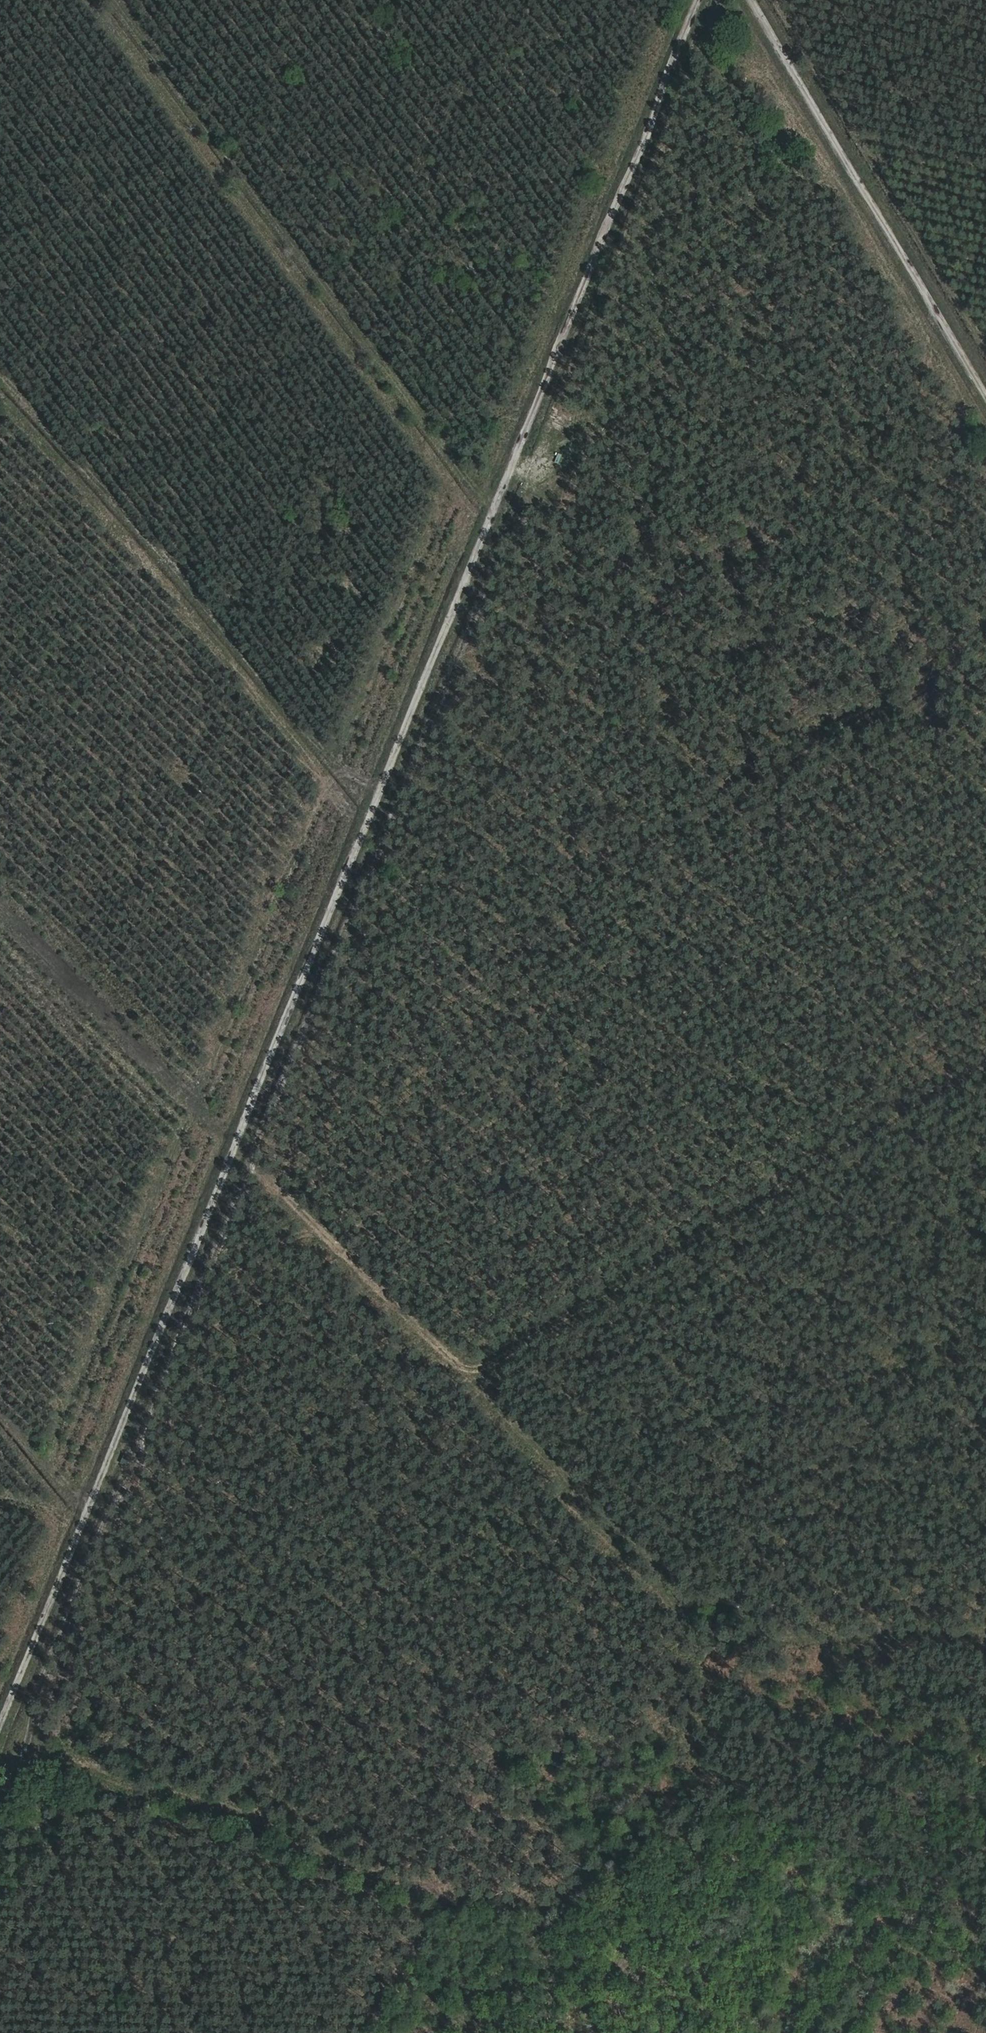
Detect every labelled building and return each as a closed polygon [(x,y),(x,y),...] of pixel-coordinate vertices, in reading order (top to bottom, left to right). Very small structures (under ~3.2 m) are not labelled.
[(127,1467),(131,1456),(124,1454),(120,1464),(127,1467)]
